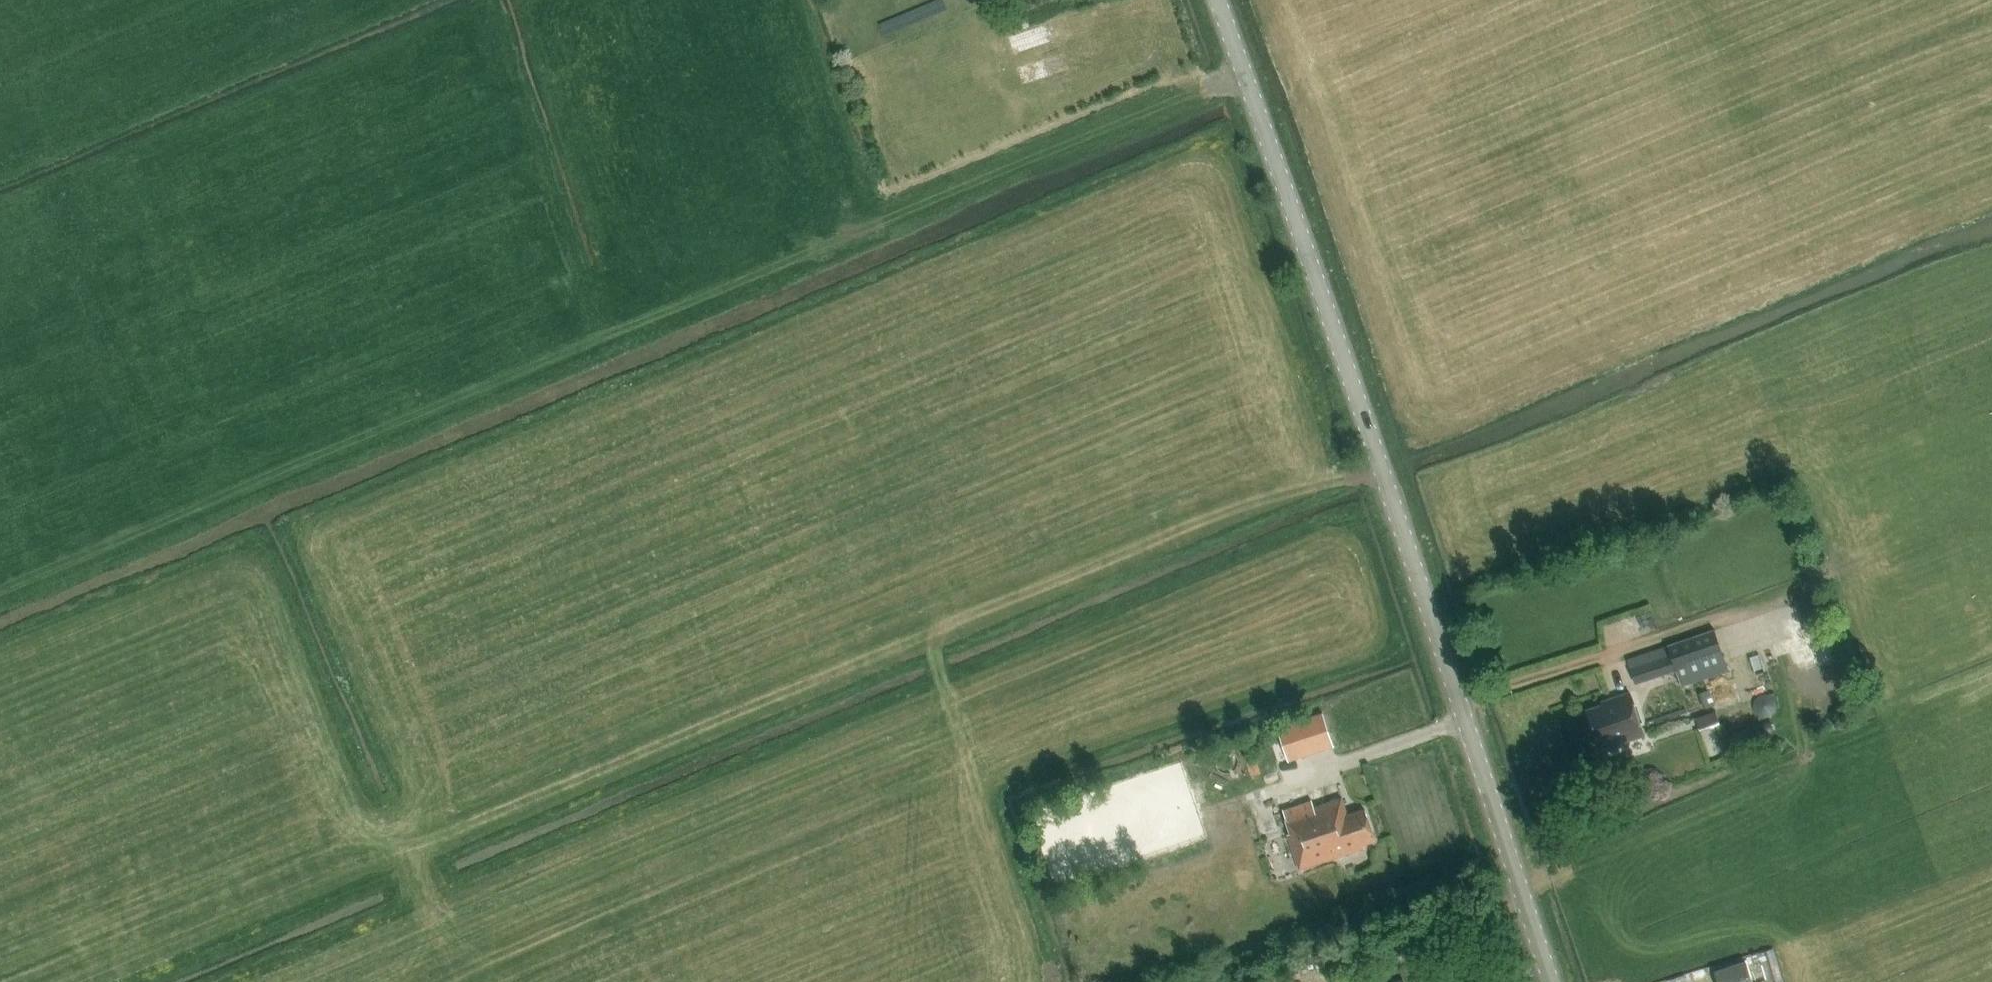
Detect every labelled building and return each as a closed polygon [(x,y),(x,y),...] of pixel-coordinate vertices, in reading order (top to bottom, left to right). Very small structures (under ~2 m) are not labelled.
[(1676,671),(1670,655),(1630,669),(1635,684),(1676,671)] [(1676,671),(1678,679),(1681,686),(1724,672),(1719,656),(1676,671)] [(1714,688),(1697,692),(1701,712),(1718,708),(1714,688)] [(1588,710),(1600,746),(1614,741),(1615,745),(1646,734),(1630,691),(1614,697),(1615,700),(1588,710)] [(1753,703),(1752,705),(1753,707),(1753,708),(1754,710),(1754,711),(1755,713),(1757,714),(1759,715),(1761,716),(1764,716),(1766,716),(1768,716),(1770,715),(1772,713),(1774,712),(1775,710),(1775,709),(1776,707),(1776,705),(1776,704),(1775,701),(1775,700),(1774,699),(1773,697),(1771,695),(1769,694),(1767,694),(1765,693),(1762,693),(1759,694),(1757,695),(1756,697),(1754,699),(1753,701),(1753,703)] [(1700,725),(1722,720),(1720,710),(1698,715),(1700,725)] [(1188,765),(1169,771),(1174,789),(1193,783),(1188,765)] [(1364,843),(1375,840),(1365,810),(1349,815),(1343,798),(1315,807),(1313,800),(1284,809),(1291,832),(1288,833),(1300,869),(1366,847),(1364,843)] [(1777,945),(1747,953),(1754,981),(1787,981),(1777,945)] [(1713,968),(1718,981),(1754,981),(1747,958),(1713,968)]
